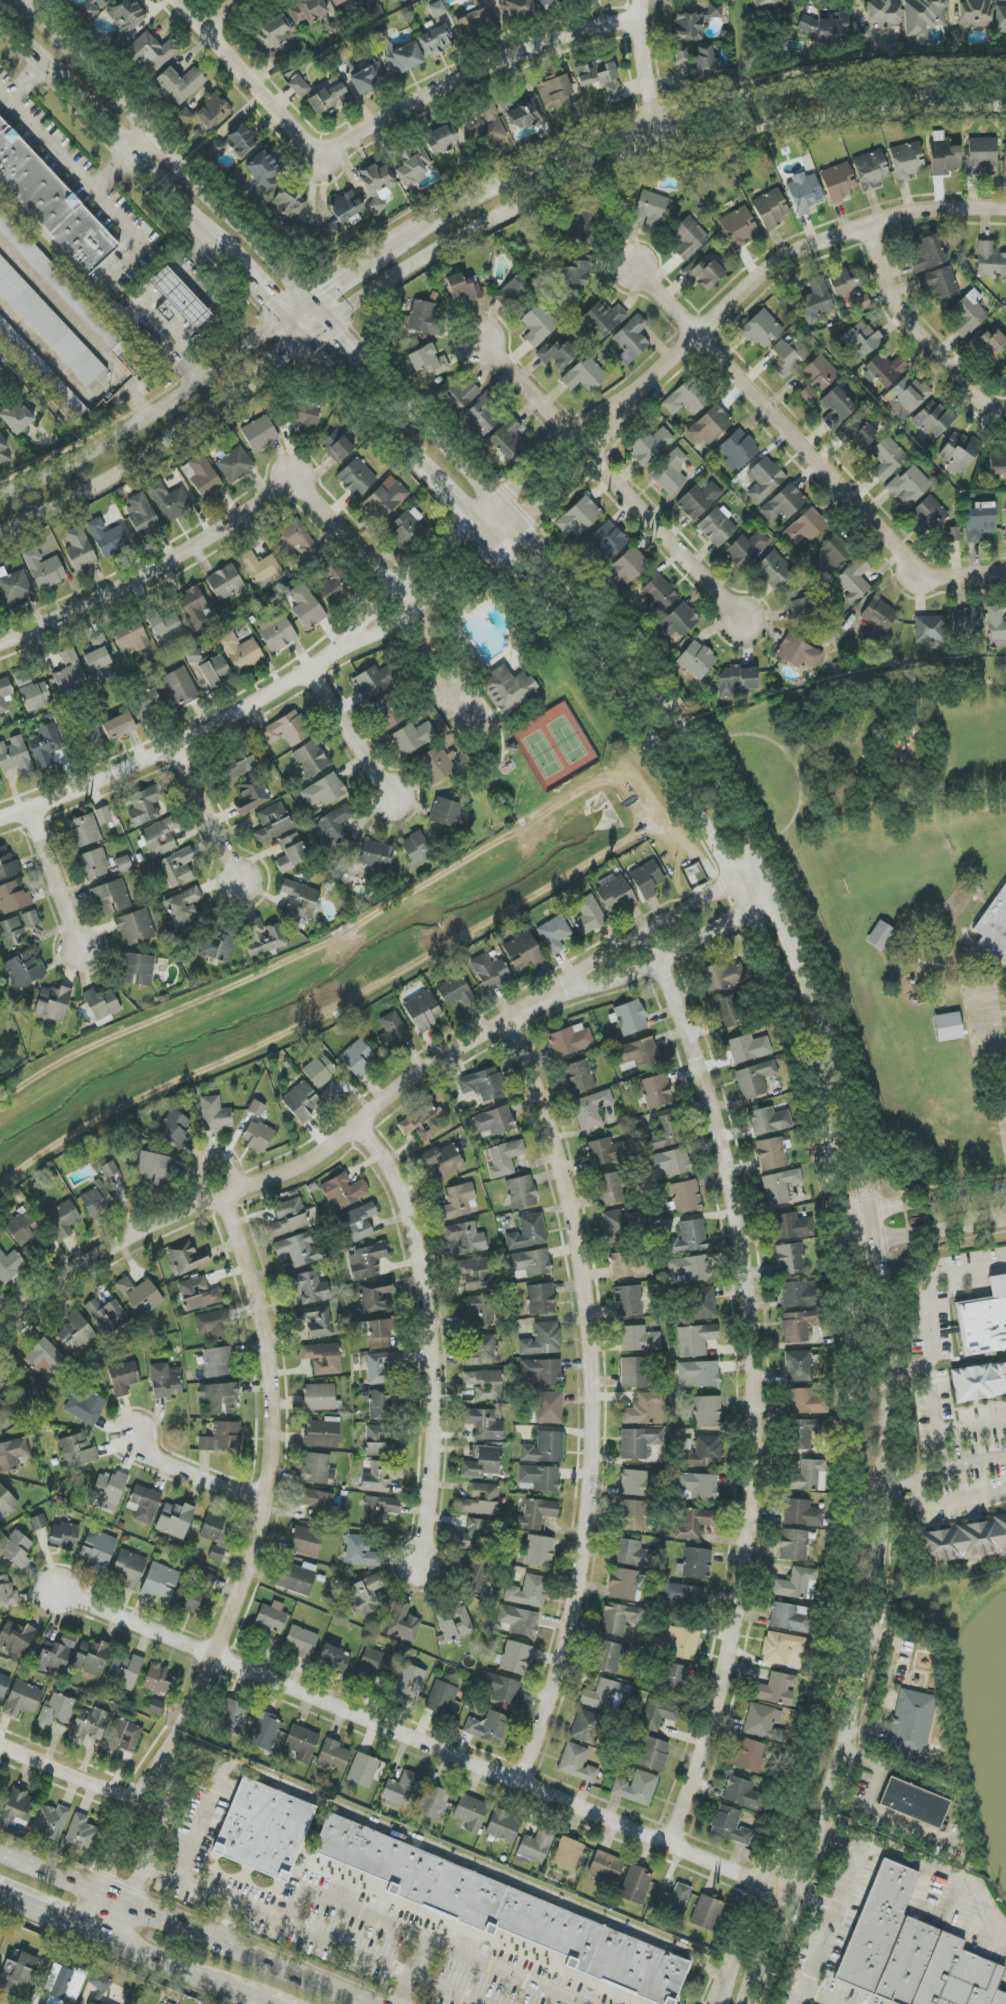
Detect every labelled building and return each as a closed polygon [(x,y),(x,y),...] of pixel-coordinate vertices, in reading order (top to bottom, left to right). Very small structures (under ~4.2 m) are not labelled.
[(110,0),(90,0),(80,9),(91,20),(111,1),(110,0)] [(132,0),(120,0),(105,12),(124,35),(146,17),(132,0)] [(322,0),(303,0),(287,9),(296,26),(306,20),(309,25),(329,13),(322,0)] [(335,9),(354,0),(331,0),(335,9)] [(536,14),(532,0),(499,0),(505,22),(536,14)] [(540,10),(562,3),(561,0),(537,0),(540,10)] [(755,10),(783,3),(783,0),(752,0),(755,10)] [(900,27),(899,0),(881,0),(867,0),(867,21),(877,21),(878,28),(900,27)] [(945,0),(904,0),(905,36),(915,36),(915,44),(926,43),(926,26),(945,26),(945,0)] [(991,0),(960,0),(959,27),(991,28),(991,0)] [(723,3),(709,3),(708,12),(683,11),(683,15),(675,14),(675,40),(703,41),(703,24),(710,24),(710,18),(723,18),(723,3)] [(495,24),(485,6),(456,22),(465,40),(495,24)] [(803,15),(797,29),(822,41),(848,42),(849,12),(839,12),(839,20),(827,15),(821,15),(818,21),(803,15)] [(286,41),(283,36),(292,30),(283,14),(253,30),(266,53),(286,41)] [(330,24),(327,16),(321,18),(328,39),(342,34),(337,21),(330,24)] [(455,46),(445,24),(417,37),(427,59),(455,46)] [(424,63),(415,41),(394,51),(384,30),(370,36),(375,49),(382,46),(395,76),(424,63)] [(951,31),(951,44),(966,43),(965,30),(951,31)] [(170,39),(162,47),(146,31),(123,53),(136,67),(142,61),(155,74),(181,49),(170,39)] [(676,62),(695,60),(696,69),(690,69),(691,82),(719,79),(717,59),(713,59),(712,44),(674,48),(676,62)] [(266,53),(273,67),(288,60),(282,46),(266,53)] [(624,101),(613,59),(589,65),(589,64),(575,68),(581,88),(604,82),(610,104),(624,101)] [(358,95),(388,83),(380,62),(349,75),(358,95)] [(207,80),(195,67),(181,79),(169,67),(155,80),(162,86),(160,88),(178,107),(207,80)] [(564,72),(535,83),(546,111),(575,100),(564,72)] [(301,99),(311,89),(298,74),(287,84),(301,99)] [(186,108),(174,116),(182,128),(195,119),(205,133),(232,113),(219,94),(190,113),(186,108)] [(514,134),(545,121),(535,97),(514,106),(512,101),(502,105),(514,134)] [(501,125),(493,101),(480,105),(487,129),(501,125)] [(586,103),(572,103),(572,116),(586,116),(586,103)] [(119,246),(0,117),(0,181),(87,276),(119,246)] [(489,135),(482,121),(467,128),(473,143),(489,135)] [(257,145),(252,140),(256,136),(243,123),(225,139),(243,158),(257,145)] [(460,142),(451,123),(423,136),(432,155),(460,142)] [(209,151),(221,156),(227,143),(214,138),(209,151)] [(967,138),(967,173),(996,173),(997,139),(967,138)] [(926,171),(918,141),(888,149),(897,183),(910,179),(909,175),(926,171)] [(960,146),(950,146),(949,141),(930,142),(932,177),(945,176),(945,170),(961,169),(960,146)] [(431,164),(421,143),(409,149),(408,146),(397,151),(404,165),(395,170),(404,189),(428,177),(423,167),(431,164)] [(862,193),(877,188),(875,183),(890,178),(881,149),(852,158),(862,193)] [(244,167),(258,182),(247,192),(257,202),(277,184),(272,178),(281,169),(263,150),(244,167)] [(856,190),(849,163),(820,170),(829,205),(843,201),(841,194),(856,190)] [(368,204),(373,215),(392,206),(385,190),(396,185),(387,164),(377,169),(375,164),(358,172),(372,202),(368,204)] [(824,201),(815,174),(786,184),(797,217),(810,213),(808,207),(824,201)] [(270,207),(295,220),(307,200),(282,186),(270,207)] [(751,201),(764,230),(792,217),(778,188),(751,201)] [(352,225),(361,221),(358,213),(363,210),(355,190),(329,200),(339,224),(349,220),(352,225)] [(632,225),(643,228),(644,226),(660,230),(668,197),(640,190),(632,225)] [(748,244),(745,239),(759,231),(745,205),(717,220),(734,252),(748,244)] [(141,381),(153,370),(0,210),(0,234),(141,381)] [(591,246),(600,215),(577,210),(569,240),(591,246)] [(673,231),(683,242),(674,251),(685,262),(710,238),(689,216),(673,231)] [(340,234),(335,222),(321,228),(326,240),(340,234)] [(946,262),(936,234),(912,242),(918,257),(910,260),(915,273),(946,262)] [(978,241),(977,276),(1005,276),(1005,254),(993,253),(994,241),(978,241)] [(106,371),(0,255),(0,294),(86,389),(106,371)] [(713,259),(706,267),(696,257),(680,273),(691,284),(695,280),(707,291),(726,272),(713,259)] [(588,286),(588,270),(591,270),(591,258),(572,258),(572,268),(563,268),(563,285),(588,286)] [(860,265),(829,275),(837,300),(868,290),(860,265)] [(959,296),(951,266),(917,276),(921,293),(933,290),(936,302),(959,296)] [(212,316),(167,267),(150,282),(165,299),(155,309),(168,323),(179,313),(196,331),(212,316)] [(464,283),(461,273),(446,277),(452,304),(483,297),(479,279),(464,283)] [(508,310),(529,287),(516,274),(494,298),(508,310)] [(834,310),(824,277),(808,282),(812,294),(798,298),(807,326),(820,322),(818,315),(834,310)] [(989,315),(976,302),(981,297),(973,288),(950,310),(962,323),(954,331),(963,340),(989,315)] [(859,312),(871,307),(867,295),(855,299),(859,312)] [(611,310),(601,299),(582,317),(603,339),(629,315),(618,304),(611,310)] [(399,328),(438,334),(443,305),(413,300),(410,317),(401,315),(399,328)] [(520,321),(530,331),(523,338),(535,350),(559,324),(537,303),(520,321)] [(747,342),(751,338),(763,350),(784,330),(764,308),(738,331),(747,342)] [(650,344),(639,333),(648,324),(638,313),(612,338),(624,351),(617,359),(626,368),(650,344)] [(73,422),(83,413),(0,317),(0,338),(73,422)] [(840,335),(856,361),(886,342),(878,330),(872,334),(864,321),(840,335)] [(994,358),(1005,346),(1005,339),(997,331),(992,336),(986,331),(976,341),(994,358)] [(772,350),(780,358),(774,363),(785,375),(809,353),(790,333),(772,350)] [(552,360),(558,369),(578,357),(568,341),(559,347),(555,341),(536,353),(543,365),(552,360)] [(407,354),(415,372),(425,368),(427,374),(435,371),(436,375),(450,369),(445,355),(438,358),(432,344),(407,354)] [(870,383),(874,379),(886,390),(909,366),(899,356),(891,364),(880,353),(860,374),(870,383)] [(821,393),(840,375),(821,354),(801,372),(821,393)] [(570,392),(580,383),(591,394),(609,377),(588,355),(560,381),(570,392)] [(889,392),(910,414),(933,392),(919,377),(914,382),(907,375),(889,392)] [(460,383),(454,376),(438,391),(458,413),(481,392),(467,376),(460,383)] [(694,416),(711,398),(689,377),(662,405),(673,416),(683,406),(694,416)] [(818,394),(808,385),(798,395),(809,404),(818,394)] [(833,432),(857,407),(835,386),(820,402),(831,411),(822,421),(833,432)] [(483,438),(507,415),(486,393),(462,416),(483,438)] [(956,420),(935,398),(911,420),(932,442),(956,420)] [(709,447),(734,421),(715,403),(686,434),(698,445),(702,441),(709,447)] [(11,404),(0,413),(0,417),(17,436),(36,419),(24,406),(17,411),(11,404)] [(316,433),(320,407),(296,404),(294,422),(305,423),(303,431),(316,433)] [(279,441),(269,416),(241,427),(251,452),(279,441)] [(523,427),(513,417),(488,440),(509,462),(527,445),(516,433),(523,427)] [(843,428),(835,436),(847,447),(850,443),(860,453),(879,434),(867,423),(861,429),(855,423),(847,432),(843,428)] [(644,469),(675,440),(663,426),(651,437),(646,431),(626,449),(644,469)] [(760,450),(739,428),(718,448),(728,459),(724,462),(735,474),(760,450)] [(355,448),(337,429),(320,445),(338,465),(355,448)] [(980,442),(971,436),(968,440),(953,431),(938,457),(949,463),(945,469),(959,478),(980,442)] [(14,460),(0,433),(0,467),(14,460)] [(880,464),(871,472),(881,483),(909,457),(888,435),(870,452),(880,464)] [(1003,441),(1003,449),(990,449),(989,474),(1005,475),(1005,441),(1003,441)] [(231,485),(256,467),(240,445),(215,463),(231,485)] [(688,479),(679,468),(688,459),(678,447),(649,475),(669,497),(688,479)] [(181,467),(202,500),(224,487),(203,453),(181,467)] [(748,473),(758,482),(746,495),(758,506),(787,477),(765,456),(748,473)] [(357,499),(378,480),(357,457),(336,476),(357,499)] [(898,474),(885,487),(907,509),(933,485),(913,465),(901,477),(898,474)] [(361,504),(379,523),(410,494),(392,475),(361,504)] [(147,487),(166,523),(194,508),(182,487),(168,494),(160,480),(147,487)] [(723,493),(712,481),(701,491),(695,485),(675,504),(693,522),(723,493)] [(771,524),(782,514),(788,520),(808,501),(790,482),(759,512),(771,524)] [(128,517),(139,538),(162,527),(143,491),(127,499),(134,513),(128,517)] [(950,515),(930,494),(911,512),(931,533),(950,515)] [(555,524),(567,537),(572,532),(578,538),(603,514),(585,495),(555,524)] [(965,509),(966,544),(981,543),(981,534),(996,533),(995,502),(974,503),(974,509),(965,509)] [(738,529),(728,519),(731,517),(719,505),(696,526),(717,548),(738,529)] [(429,526),(411,506),(386,530),(404,550),(429,526)] [(805,537),(810,542),(829,525),(811,507),(782,535),(794,547),(805,537)] [(86,523),(103,560),(131,547),(122,525),(107,532),(100,517),(86,523)] [(271,535),(284,555),(298,546),(306,559),(319,551),(297,518),(271,535)] [(587,541),(609,562),(629,541),(607,520),(587,541)] [(98,562),(81,525),(65,533),(71,546),(65,549),(76,573),(98,562)] [(944,542),(961,542),(960,528),(943,529),(944,542)] [(742,535),(723,553),(741,572),(772,543),(759,529),(747,540),(742,535)] [(822,578),(852,551),(837,534),(807,561),(822,578)] [(626,587),(650,565),(633,546),(609,568),(626,587)] [(58,556),(42,562),(36,548),(23,553),(39,591),(67,579),(58,556)] [(775,591),(795,571),(773,549),(753,570),(775,591)] [(242,562),(261,592),(286,575),(272,554),(259,562),(254,554),(242,562)] [(871,588),(861,577),(871,568),(860,556),(836,579),(849,593),(844,598),(852,606),(871,588)] [(323,571),(328,577),(315,589),(331,605),(354,584),(333,562),(323,571)] [(216,601),(244,590),(235,565),(207,575),(216,601)] [(34,594),(24,569),(7,576),(4,567),(0,569),(0,577),(1,579),(0,579),(0,592),(5,605),(34,594)] [(289,593),(298,605),(291,610),(307,631),(327,616),(302,583),(289,593)] [(194,631),(215,620),(197,585),(175,596),(194,631)] [(784,593),(789,619),(811,614),(806,589),(784,593)] [(885,635),(899,613),(874,596),(860,618),(885,635)] [(700,620),(683,602),(655,627),(667,640),(676,632),(681,638),(700,620)] [(1003,622),(1002,606),(987,607),(988,648),(1005,647),(1005,621),(1003,622)] [(144,613),(158,644),(185,631),(175,611),(162,617),(158,607),(144,613)] [(982,608),(951,610),(952,634),(983,634),(982,608)] [(298,641),(284,610),(256,622),(270,653),(298,641)] [(915,643),(945,642),(945,616),(915,617),(915,643)] [(138,652),(151,647),(139,620),(112,631),(121,653),(136,646),(138,652)] [(220,638),(236,674),(265,660),(255,638),(240,645),(234,632),(220,638)] [(775,656),(798,669),(802,662),(816,670),(824,653),(786,634),(775,656)] [(718,658),(695,639),(676,662),(699,681),(718,658)] [(83,655),(91,673),(111,664),(103,646),(83,655)] [(53,674),(61,694),(89,683),(74,647),(59,653),(66,669),(53,674)] [(200,663),(200,650),(188,650),(188,663),(200,663)] [(211,689),(234,677),(222,654),(199,666),(211,689)] [(351,679),(364,701),(401,679),(391,664),(378,672),(374,666),(351,679)] [(514,678),(505,664),(479,680),(502,716),(539,692),(525,670),(514,678)] [(163,675),(175,707),(199,699),(187,667),(163,675)] [(732,690),(757,689),(757,669),(740,669),(740,667),(718,668),(719,697),(733,697),(732,690)] [(14,675),(28,713),(53,703),(45,681),(34,685),(28,670),(14,675)] [(9,711),(4,698),(14,694),(7,676),(0,678),(0,715),(9,711)] [(142,722),(165,709),(154,688),(130,701),(142,722)] [(369,704),(382,732),(405,720),(392,693),(369,704)] [(312,735),(297,709),(259,731),(267,745),(283,735),(290,748),(312,735)] [(102,725),(110,742),(137,729),(129,712),(102,725)] [(415,729),(411,723),(388,736),(401,758),(438,737),(429,721),(415,729)] [(104,743),(96,726),(83,732),(92,749),(104,743)] [(19,767),(22,777),(34,774),(23,735),(7,739),(7,741),(0,743),(0,767),(1,772),(19,767)] [(240,761),(224,769),(230,782),(259,767),(246,740),(232,746),(240,761)] [(306,778),(329,767),(317,740),(293,751),(306,778)] [(449,757),(446,758),(441,746),(419,756),(432,784),(456,773),(449,757)] [(299,792),(309,808),(322,800),(325,806),(347,793),(335,771),(299,792)] [(237,787),(242,800),(234,803),(240,816),(271,801),(260,776),(237,787)] [(128,811),(133,827),(160,818),(155,803),(166,799),(161,784),(129,795),(134,809),(128,811)] [(462,804),(435,797),(429,823),(469,833),(473,816),(460,812),(462,804)] [(294,829),(282,801),(257,812),(264,828),(253,833),(258,845),(294,829)] [(311,824),(326,851),(349,839),(341,824),(354,817),(347,805),(311,824)] [(113,821),(107,806),(95,811),(101,826),(113,821)] [(102,840),(93,813),(67,822),(76,849),(102,840)] [(154,859),(177,847),(170,832),(180,827),(174,815),(140,832),(154,859)] [(279,841),(286,856),(275,861),(281,873),(309,860),(297,833),(279,841)] [(388,871),(394,847),(365,840),(359,863),(388,871)] [(19,872),(0,879),(0,848),(2,847),(5,856),(8,855),(11,862),(16,861),(19,872)] [(88,880),(110,874),(103,848),(80,855),(88,880)] [(194,880),(188,863),(196,860),(191,848),(159,860),(169,888),(194,880)] [(121,875),(133,871),(128,855),(116,860),(121,875)] [(643,902),(657,896),(652,887),(665,881),(655,860),(629,872),(643,902)] [(638,903),(621,875),(595,890),(612,918),(638,903)] [(132,907),(122,878),(92,888),(102,917),(132,907)] [(290,896),(285,911),(311,920),(321,892),(284,879),(280,892),(290,896)] [(966,936),(1005,880),(1005,964),(966,936)] [(2,916),(0,910),(0,886),(15,881),(18,890),(21,889),(24,896),(29,895),(32,906),(2,916)] [(199,919),(193,903),(203,899),(198,887),(164,900),(175,928),(199,919)] [(575,902),(582,916),(574,920),(582,936),(608,923),(592,893),(575,902)] [(156,937),(147,908),(116,919),(125,947),(156,937)] [(22,914),(26,929),(40,924),(36,910),(22,914)] [(572,934),(561,914),(536,929),(552,957),(564,950),(560,941),(572,934)] [(1,950),(24,944),(21,934),(23,934),(19,917),(0,922),(0,948),(1,950)] [(287,946),(280,923),(263,928),(260,918),(242,923),(252,957),(287,946)] [(883,951),(894,929),(878,920),(866,942),(883,951)] [(222,932),(209,928),(200,954),(226,963),(238,930),(225,925),(222,932)] [(502,945),(518,974),(545,959),(528,930),(502,945)] [(48,975),(40,957),(33,960),(29,950),(3,963),(16,991),(48,975)] [(493,965),(486,952),(470,962),(487,992),(512,978),(502,959),(493,965)] [(121,983),(152,987),(156,956),(125,953),(121,983)] [(702,970),(711,993),(746,980),(739,962),(725,968),(723,962),(702,970)] [(446,983),(436,989),(448,1008),(460,1001),(464,1008),(476,1001),(457,970),(443,978),(446,983)] [(73,989),(60,986),(59,991),(42,986),(34,1015),(63,1023),(73,989)] [(123,1012),(111,989),(97,995),(93,988),(81,994),(97,1025),(123,1012)] [(402,1004),(418,1033),(444,1018),(429,989),(402,1004)] [(715,999),(719,1028),(742,1025),(738,996),(715,999)] [(624,1037),(650,1027),(638,999),(613,1009),(624,1037)] [(385,1033),(377,1037),(386,1053),(411,1039),(396,1010),(378,1019),(385,1033)] [(963,1039),(960,1013),(934,1016),(937,1042),(963,1039)] [(593,1045),(585,1022),(548,1035),(557,1059),(593,1045)] [(767,1036),(753,1040),(750,1034),(727,1041),(734,1065),(772,1053),(767,1036)] [(634,1068),(660,1061),(654,1037),(615,1047),(621,1072),(634,1068)] [(356,1078),(378,1061),(361,1038),(339,1056),(356,1078)] [(318,1089),(338,1072),(323,1054),(302,1071),(318,1089)] [(597,1088),(587,1059),(561,1068),(571,1097),(597,1088)] [(768,1094),(763,1078),(779,1074),(775,1060),(734,1072),(743,1101),(768,1094)] [(457,1079),(462,1095),(479,1090),(482,1103),(506,1096),(497,1067),(457,1079)] [(640,1081),(649,1110),(674,1103),(665,1073),(640,1081)] [(324,1106),(305,1080),(281,1098),(300,1123),(324,1106)] [(342,1095),(332,1083),(321,1092),(331,1104),(342,1095)] [(599,1109),(614,1105),(610,1090),(572,1101),(581,1131),(603,1125),(599,1109)] [(201,1097),(203,1131),(233,1129),(232,1108),(221,1109),(220,1096),(201,1097)] [(247,1111),(260,1118),(266,1106),(253,1099),(247,1111)] [(422,1142),(450,1128),(439,1107),(434,1110),(431,1104),(396,1122),(403,1136),(416,1129),(422,1142)] [(492,1137),(516,1129),(508,1105),(469,1117),(475,1135),(490,1130),(492,1137)] [(753,1136),(793,1128),(789,1110),(774,1113),(773,1107),(749,1112),(753,1136)] [(191,1122),(175,1108),(156,1129),(180,1150),(190,1138),(183,1131),(191,1122)] [(646,1138),(648,1150),(683,1144),(677,1113),(658,1116),(661,1135),(646,1138)] [(248,1141),(246,1147),(265,1154),(274,1130),(250,1120),(243,1139),(248,1141)] [(755,1142),(762,1172),(788,1166),(781,1136),(755,1142)] [(586,1143),(592,1167),(631,1159),(627,1140),(612,1144),(610,1137),(586,1143)] [(490,1180),(515,1174),(511,1158),(526,1154),(523,1140),(489,1147),(494,1167),(488,1168),(490,1180)] [(437,1164),(442,1177),(465,1169),(455,1142),(419,1155),(424,1169),(437,1164)] [(648,1157),(654,1181),(692,1172),(686,1147),(648,1157)] [(151,1186),(151,1187),(166,1189),(171,1157),(140,1152),(135,1183),(151,1186)] [(106,1180),(120,1173),(114,1161),(100,1167),(106,1180)] [(790,1201),(787,1187),(803,1183),(800,1168),(761,1177),(768,1206),(790,1201)] [(600,1206),(625,1202),(621,1172),(595,1176),(600,1206)] [(371,1195),(364,1179),(351,1185),(345,1173),(320,1185),(333,1212),(371,1195)] [(538,1205),(532,1175),(506,1180),(512,1210),(538,1205)] [(672,1183),(675,1213),(701,1210),(698,1181),(672,1183)] [(114,1206),(103,1182),(79,1194),(90,1218),(114,1206)] [(445,1189),(450,1204),(438,1207),(442,1222),(472,1214),(468,1202),(477,1199),(472,1182),(445,1189)] [(272,1238),(309,1227),(301,1197),(273,1205),(278,1223),(268,1226),(272,1238)] [(81,1220),(71,1200),(46,1212),(59,1239),(73,1232),(70,1226),(81,1220)] [(374,1233),(367,1219),(379,1214),(372,1201),(338,1218),(351,1245),(374,1233)] [(605,1211),(607,1244),(621,1243),(621,1234),(633,1234),(632,1210),(605,1211)] [(30,1212),(7,1220),(16,1247),(35,1240),(31,1227),(35,1225),(30,1212)] [(508,1251),(547,1243),(541,1213),(517,1217),(520,1232),(505,1235),(508,1251)] [(815,1236),(813,1218),(797,1219),(797,1213),(772,1215),(775,1240),(815,1236)] [(680,1222),(682,1238),(667,1239),(668,1254),(707,1250),(704,1219),(680,1222)] [(488,1249),(484,1232),(478,1234),(474,1221),(441,1229),(445,1244),(457,1241),(461,1256),(488,1249)] [(294,1268),(322,1260),(318,1248),(314,1249),(309,1232),(273,1243),(277,1257),(289,1253),(294,1268)] [(178,1276),(211,1263),(206,1250),(196,1254),(191,1240),(167,1249),(178,1276)] [(801,1242),(775,1247),(781,1276),(807,1272),(801,1242)] [(348,1251),(353,1281),(381,1277),(378,1260),(387,1258),(385,1245),(348,1251)] [(526,1278),(552,1273),(547,1248),(508,1256),(511,1274),(525,1271),(526,1278)] [(6,1285),(27,1265),(14,1250),(7,1256),(0,1249),(0,1278),(6,1285)] [(611,1256),(612,1278),(652,1276),(651,1254),(611,1256)] [(686,1282),(711,1280),(709,1256),(668,1259),(669,1278),(686,1277),(686,1282)] [(489,1257),(455,1262),(457,1276),(464,1274),(467,1291),(494,1287),(489,1257)] [(331,1299),(327,1281),(320,1283),(317,1270),(290,1276),(294,1294),(300,1293),(302,1305),(331,1299)] [(1005,1275),(989,1277),(992,1298),(956,1303),(963,1356),(1005,1350),(1005,1275)] [(135,1288),(126,1276),(114,1285),(140,1319),(165,1301),(148,1278),(135,1288)] [(220,1288),(208,1291),(205,1277),(179,1282),(185,1311),(223,1303),(220,1288)] [(387,1310),(385,1294),(396,1292),(394,1280),(359,1285),(363,1314),(387,1310)] [(781,1283),(782,1307),(822,1306),(821,1287),(815,1287),(815,1281),(781,1283)] [(555,1314),(554,1284),(528,1285),(529,1315),(555,1314)] [(616,1317),(643,1316),(642,1286),(615,1287),(616,1317)] [(687,1290),(692,1321),(717,1318),(713,1286),(687,1290)] [(459,1327),(492,1326),(491,1296),(467,1297),(468,1314),(458,1314),(459,1327)] [(83,1307),(106,1337),(117,1329),(94,1299),(83,1307)] [(116,1330),(130,1322),(117,1299),(103,1307),(116,1330)] [(333,1336),(329,1306),(300,1310),(302,1325),(308,1324),(310,1339),(333,1336)] [(214,1342),(233,1339),(229,1310),(195,1314),(197,1334),(213,1332),(214,1342)] [(67,1318),(70,1323),(56,1334),(74,1358),(99,1339),(77,1311),(67,1318)] [(809,1342),(808,1326),(822,1325),(821,1311),(782,1313),(784,1344),(809,1342)] [(368,1349),(389,1348),(388,1330),(399,1330),(399,1318),(367,1320),(368,1349)] [(519,1339),(519,1355),(561,1353),(559,1322),(534,1323),(535,1339),(519,1339)] [(706,1356),(706,1340),(719,1340),(718,1325),(678,1327),(679,1358),(706,1356)] [(646,1333),(645,1326),(620,1326),(621,1352),(661,1350),(661,1332),(646,1333)] [(461,1366),(497,1365),(496,1335),(467,1336),(467,1349),(460,1349),(461,1366)] [(314,1375),(341,1374),(340,1344),(301,1346),(301,1360),(313,1359),(314,1375)] [(207,1379),(229,1375),(228,1363),(237,1362),(235,1346),(203,1350),(207,1379)] [(810,1351),(788,1351),(789,1382),(811,1381),(810,1351)] [(403,1353),(368,1353),(369,1385),(393,1384),(393,1366),(403,1366),(403,1353)] [(621,1358),(621,1388),(646,1388),(646,1358),(621,1358)] [(521,1379),(534,1379),(534,1385),(561,1385),(561,1359),(521,1361),(521,1379)] [(720,1386),(718,1361),(678,1363),(679,1388),(720,1386)] [(951,1369),(955,1401),(1005,1394),(1005,1361),(951,1369)] [(114,1398),(129,1396),(128,1386),(140,1384),(136,1362),(109,1367),(114,1398)] [(181,1368),(169,1368),(169,1364),(151,1364),(152,1400),(171,1399),(171,1395),(181,1395),(181,1368)] [(503,1401),(502,1371),(463,1372),(463,1385),(475,1385),(476,1402),(503,1401)] [(30,1412),(48,1392),(29,1375),(11,1395),(30,1412)] [(207,1415),(237,1415),(236,1384),(206,1384),(207,1415)] [(305,1411),(341,1410),(340,1401),(335,1402),(335,1384),(305,1385),(305,1411)] [(790,1414),(830,1413),(830,1396),(811,1396),(811,1389),(789,1389),(790,1414)] [(369,1418),(393,1419),(394,1391),(370,1390),(369,1418)] [(107,1401),(90,1393),(87,1398),(73,1391),(64,1412),(95,1426),(107,1401)] [(563,1392),(537,1392),(536,1423),(562,1423),(563,1392)] [(637,1393),(637,1406),(622,1407),(622,1424),(663,1424),(663,1393),(637,1393)] [(695,1427),(721,1427),(721,1397),(694,1397),(695,1427)] [(503,1441),(503,1422),(495,1422),(496,1410),(464,1409),(463,1425),(476,1425),(476,1440),(503,1441)] [(305,1447),(339,1448),(340,1418),(324,1417),(324,1421),(306,1421),(305,1447)] [(811,1450),(811,1433),(831,1433),(831,1420),(791,1420),(791,1450),(811,1450)] [(240,1442),(241,1423),(215,1422),(215,1438),(199,1437),(199,1450),(229,1451),(229,1441),(240,1442)] [(366,1456),(405,1457),(405,1443),(392,1442),(392,1426),(367,1426),(366,1456)] [(621,1459),(647,1460),(647,1445),(664,1445),(664,1429),(621,1429),(621,1459)] [(520,1445),(520,1462),(563,1463),(564,1432),(537,1431),(536,1445),(520,1445)] [(59,1439),(65,1468),(99,1461),(96,1446),(89,1448),(86,1433),(59,1439)] [(683,1444),(682,1466),(720,1468),(721,1437),(694,1436),(694,1444),(683,1444)] [(26,1438),(0,1443),(0,1473),(20,1469),(17,1458),(30,1456),(26,1438)] [(501,1448),(477,1446),(476,1462),(462,1461),(461,1477),(484,1478),(484,1474),(500,1474),(501,1448)] [(300,1482),(335,1484),(336,1469),(330,1469),(331,1454),(306,1453),(306,1466),(301,1466),(300,1482)] [(826,1461),(801,1460),(800,1475),(788,1474),(788,1490),(825,1491),(826,1461)] [(366,1492),(390,1493),(391,1478),(398,1478),(399,1462),(366,1461),(366,1492)] [(130,1477),(115,1470),(112,1478),(100,1474),(91,1495),(102,1499),(99,1506),(114,1512),(130,1477)] [(621,1495),(647,1496),(648,1471),(622,1470),(621,1495)] [(717,1475),(678,1474),(678,1491),(690,1491),(690,1500),(716,1501),(717,1475)] [(20,1504),(0,1483),(0,1522),(20,1504)] [(152,1526),(162,1493),(135,1484),(129,1503),(138,1506),(133,1520),(152,1526)] [(498,1485),(472,1484),(471,1499),(454,1499),(454,1513),(497,1514),(498,1485)] [(298,1504),(312,1506),(311,1517),(331,1519),(334,1493),(300,1489),(298,1504)] [(388,1513),(399,1514),(401,1501),(367,1496),(362,1527),(386,1530),(388,1513)] [(560,1503),(526,1499),(524,1517),(517,1516),(516,1529),(541,1531),(542,1517),(558,1518),(560,1503)] [(823,1527),(824,1509),(810,1509),(810,1500),(784,1499),(783,1525),(823,1527)] [(620,1530),(644,1531),(646,1501),(622,1500),(620,1530)] [(196,1508),(184,1503),(182,1508),(165,1502),(155,1530),(183,1541),(196,1508)] [(700,1525),(717,1526),(718,1510),(684,1509),(683,1527),(675,1526),(675,1539),(700,1540),(700,1525)] [(35,1532),(48,1527),(44,1514),(30,1519),(35,1532)] [(209,1560),(222,1563),(232,1521),(206,1514),(200,1538),(214,1541),(209,1560)] [(921,1529),(926,1563),(1005,1552),(1005,1517),(921,1529)] [(455,1532),(453,1548),(489,1552),(490,1540),(498,1541),(500,1522),(468,1519),(467,1533),(455,1532)] [(53,1523),(50,1543),(58,1545),(57,1549),(76,1552),(80,1526),(53,1523)] [(288,1551),(317,1558),(323,1533),(294,1525),(288,1551)] [(25,1554),(33,1543),(15,1529),(8,1538),(3,1534),(0,1538),(0,1553),(23,1571),(32,1560),(25,1554)] [(806,1561),(809,1531),(782,1529),(779,1559),(806,1561)] [(117,1538),(88,1530),(80,1558),(94,1562),(92,1568),(107,1573),(117,1538)] [(379,1567),(380,1552),(369,1552),(370,1536),(345,1535),(344,1566),(379,1567)] [(551,1568),(554,1538),(528,1535),(524,1565),(551,1568)] [(616,1564),(652,1568),(653,1551),(641,1550),(642,1541),(619,1539),(616,1564)] [(135,1592),(148,1560),(121,1548),(110,1575),(121,1579),(119,1585),(135,1592)] [(710,1578),(712,1549),(685,1548),(685,1564),(676,1563),(676,1577),(710,1578)] [(486,1561),(466,1558),(461,1587),(481,1590),(486,1561)] [(170,1602),(181,1572),(152,1562),(141,1592),(170,1602)] [(302,1567),(283,1562),(276,1588),(309,1597),(317,1566),(303,1563),(302,1567)] [(772,1596),(814,1600),(817,1569),(792,1567),(791,1581),(774,1579),(772,1596)] [(636,1601),(639,1571),(612,1569),(609,1598),(636,1601)] [(211,1591),(216,1576),(203,1572),(199,1586),(211,1591)] [(346,1587),(359,1617),(363,1615),(366,1622),(384,1614),(374,1591),(384,1587),(378,1573),(346,1587)] [(543,1608),(547,1577),(525,1574),(523,1588),(507,1586),(504,1602),(543,1608)] [(17,1590),(11,1591),(9,1575),(0,1576),(0,1607),(20,1604),(17,1590)] [(664,1605),(703,1606),(704,1587),(665,1585),(664,1605)] [(177,1607),(199,1616),(208,1595),(185,1586),(177,1607)] [(407,1614),(411,1604),(399,1599),(385,1632),(413,1644),(422,1620),(407,1614)] [(282,1612),(284,1604),(273,1601),(271,1607),(261,1604),(254,1626),(281,1635),(288,1614),(282,1612)] [(600,1633),(624,1636),(626,1621),(639,1623),(642,1609),(605,1603),(600,1633)] [(797,1614),(798,1605),(772,1603),(769,1628),(811,1632),(812,1616),(797,1614)] [(474,1633),(466,1606),(437,1614),(445,1641),(474,1633)] [(510,1634),(534,1637),(537,1612),(501,1607),(499,1623),(511,1625),(510,1634)] [(22,1659),(37,1630),(27,1624),(25,1629),(7,1620),(0,1634),(0,1649),(22,1659)] [(319,1634),(291,1625),(283,1650),(311,1659),(319,1634)] [(701,1633),(673,1625),(665,1654),(693,1662),(701,1633)] [(807,1638),(766,1631),(761,1662),(785,1665),(788,1650),(805,1653),(807,1638)] [(100,1678),(112,1645),(101,1641),(99,1645),(82,1639),(72,1668),(100,1678)] [(499,1669),(525,1676),(533,1647),(507,1640),(499,1669)] [(618,1674),(623,1644),(597,1640),(592,1669),(618,1674)] [(345,1675),(352,1653),(324,1644),(319,1662),(333,1666),(331,1671),(345,1675)] [(374,1670),(384,1674),(391,1657),(366,1647),(354,1678),(369,1684),(374,1670)] [(145,1659),(133,1654),(130,1661),(115,1654),(105,1679),(132,1690),(145,1659)] [(688,1668),(666,1662),(659,1692),(681,1697),(688,1668)] [(427,1671),(403,1663),(392,1695),(415,1704),(427,1671)] [(151,1664),(141,1688),(165,1698),(175,1674),(151,1664)] [(0,1711),(11,1675),(0,1672),(0,1711)] [(490,1699),(514,1707),(522,1683),(486,1672),(481,1689),(492,1692),(490,1699)] [(791,1707),(794,1690),(796,1690),(798,1677),(771,1672),(768,1686),(755,1683),(752,1699),(791,1707)] [(2,1713),(17,1719),(20,1710),(34,1715),(44,1691),(16,1679),(2,1713)] [(583,1689),(580,1706),(619,1713),(622,1694),(630,1695),(632,1685),(599,1679),(597,1692),(583,1689)] [(461,1703),(455,1702),(459,1687),(433,1681),(426,1711),(458,1718),(461,1703)] [(937,1696),(900,1689),(887,1751),(925,1759),(937,1696)] [(35,1727),(48,1731),(53,1719),(69,1725),(78,1702),(53,1692),(50,1701),(46,1700),(35,1727)] [(148,1712),(160,1717),(165,1703),(152,1698),(148,1712)] [(250,1706),(227,1698),(218,1727),(240,1735),(250,1706)] [(658,1733),(662,1718),(677,1723),(682,1708),(649,1698),(640,1728),(658,1733)] [(743,1733),(782,1742),(785,1732),(776,1730),(781,1710),(750,1703),(743,1733)] [(82,1745),(86,1735),(101,1741),(111,1714),(94,1707),(91,1714),(79,1709),(68,1740),(82,1745)] [(603,1717),(580,1708),(569,1737),(593,1746),(603,1717)] [(512,1718),(489,1710),(484,1723),(468,1717),(462,1733),(502,1747),(512,1718)] [(260,1711),(247,1743),(270,1752),(283,1721),(260,1711)] [(143,1727),(116,1718),(104,1753),(117,1757),(119,1749),(134,1754),(143,1727)] [(295,1760),(310,1765),(319,1733),(291,1725),(284,1749),(298,1753),(295,1760)] [(661,1773),(671,1745),(644,1735),(634,1764),(661,1773)] [(768,1746),(742,1737),(732,1766),(758,1775),(768,1746)] [(345,1773),(351,1751),(340,1748),(342,1743),(325,1738),(317,1765),(345,1773)] [(557,1771),(595,1785),(599,1772),(583,1766),(589,1750),(568,1742),(557,1771)] [(381,1761),(357,1752),(346,1780),(369,1790),(381,1761)] [(659,1777),(636,1769),(632,1784),(615,1779),(611,1794),(650,1806),(659,1777)] [(381,1802),(406,1811),(419,1775),(404,1770),(399,1783),(389,1779),(381,1802)] [(754,1782),(728,1776),(723,1802),(762,1810),(765,1794),(752,1792),(754,1782)] [(240,1777),(208,1853),(281,1883),(313,1808),(240,1777)] [(940,1829),(950,1800),(889,1778),(879,1806),(940,1829)] [(451,1791),(428,1782),(416,1813),(439,1822),(451,1791)] [(8,1830),(13,1817),(26,1821),(36,1797),(12,1787),(0,1817),(0,1826),(8,1830)] [(465,1830),(478,1835),(490,1805),(462,1794),(452,1818),(467,1824),(465,1830)] [(59,1805),(56,1810),(41,1804),(30,1831),(58,1843),(72,1810),(59,1805)] [(709,1833),(748,1846),(753,1832),(738,1826),(743,1812),(720,1804),(709,1833)] [(485,1833),(513,1844),(523,1820),(495,1809),(485,1833)] [(89,1817),(75,1812),(63,1846),(87,1855),(97,1828),(86,1824),(89,1817)] [(689,1964),(673,2003),(648,2003),(560,1967),(563,1959),(493,1930),(490,1939),(381,1894),(385,1885),(309,1853),(326,1813),(689,1964)] [(543,1865),(555,1836),(539,1829),(535,1839),(524,1835),(516,1855),(543,1865)] [(586,1845),(561,1836),(551,1865),(575,1874),(586,1845)] [(587,1874),(616,1885),(624,1862),(596,1851),(587,1874)] [(995,1992),(1004,1966),(961,1952),(965,1939),(903,1918),(919,1872),(878,1859),(835,1986),(887,2003),(1005,2003),(1005,1995),(995,1992)] [(619,1897),(642,1906),(654,1873),(630,1865),(619,1897)] [(671,1896),(659,1891),(654,1902),(680,1914),(692,1889),(677,1882),(671,1896)] [(689,1923),(713,1932),(724,1903),(701,1894),(689,1923)] [(35,1956),(11,1949),(5,1972),(7,1973),(3,1991),(24,1997),(35,1956)] [(56,1964),(42,2000),(54,2003),(75,2003),(86,1975),(56,1964)] [(88,1984),(99,1990),(95,1998),(102,2002),(113,1980),(95,1971),(88,1984)]
